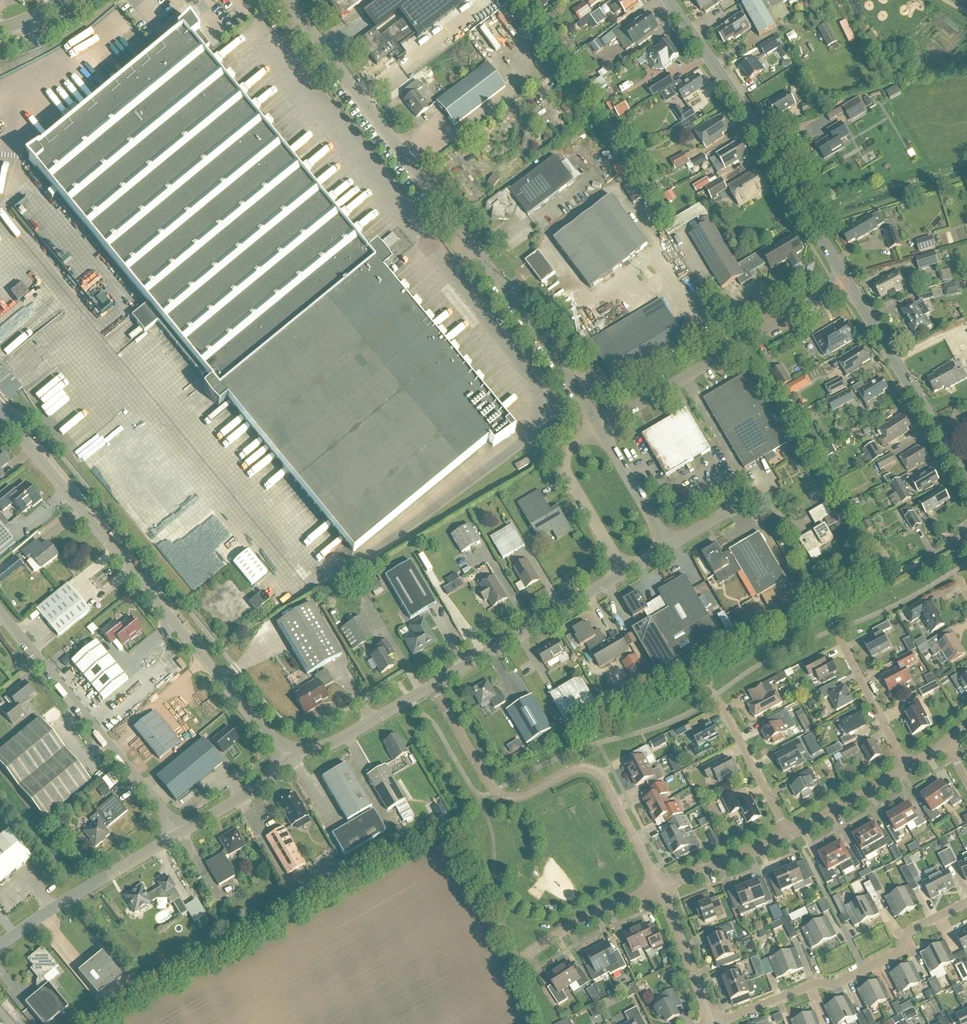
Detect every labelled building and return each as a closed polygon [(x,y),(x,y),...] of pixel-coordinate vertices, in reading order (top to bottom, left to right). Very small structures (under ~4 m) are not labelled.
[(340,20),(362,4),(359,0),(326,0),(340,20)] [(415,37),(417,39),(470,0),(384,0),(363,15),(374,31),(398,13),(404,21),(380,39),(374,31),(359,43),(376,66),(391,54),(397,62),(405,56),(399,48),(407,43),(415,37)] [(539,11),(552,3),(550,0),(532,0),(539,11)] [(587,3),(591,9),(604,0),(591,0),(587,3)] [(618,3),(618,4),(612,9),(616,16),(623,11),(625,14),(639,4),(638,3),(639,1),(638,0),(622,0),(618,3)] [(702,11),(703,10),(706,15),(720,5),(717,0),(694,0),(702,11)] [(725,25),(724,27),(717,32),(725,44),(741,34),(742,36),(752,30),(750,26),(752,25),(759,38),(776,29),(768,13),(792,0),(754,0),(743,6),(748,16),(745,18),(742,14),(725,25)] [(573,12),(581,22),(592,14),(585,3),(573,12)] [(598,26),(607,20),(600,11),(591,18),(598,26)] [(659,29),(654,22),(648,14),(625,32),(621,27),(613,33),(613,34),(603,42),(607,48),(618,40),(627,52),(645,39),(647,42),(655,36),(653,33),(659,29)] [(846,21),(840,25),(845,34),(851,31),(846,21)] [(214,404),(219,408),(227,401),(353,554),(488,443),(493,448),(505,440),(506,440),(515,434),(476,387),(476,388),(382,273),(391,266),(388,261),(384,256),(380,252),(376,248),(367,255),(201,53),(209,47),(197,32),(198,32),(191,23),(186,22),(178,30),(180,33),(38,149),(37,149),(28,155),(28,161),(35,169),(36,168),(148,304),(132,318),(144,334),(157,323),(202,378),(206,375),(212,382),(203,389),(207,394),(210,399),(214,404)] [(828,24),(818,30),(828,48),(838,43),(828,24)] [(799,41),(794,33),(787,37),(791,45),(799,41)] [(564,36),(560,39),(563,45),(568,41),(564,36)] [(766,57),(778,50),(783,59),(788,57),(783,47),(778,38),(760,48),(766,57)] [(590,46),(597,55),(605,49),(598,40),(590,46)] [(679,56),(668,41),(655,51),(654,49),(650,52),(648,61),(654,70),(663,71),(672,65),(670,63),(679,56)] [(765,71),(755,58),(742,68),(751,81),(765,71)] [(505,88),(487,64),(436,103),(454,127),(505,88)] [(674,83),(669,75),(648,89),(653,97),(674,83)] [(705,86),(699,77),(692,81),(691,80),(683,85),(680,81),(666,90),(671,98),(676,95),(677,97),(680,95),(684,102),(697,93),(698,91),(705,86)] [(800,77),(793,81),(797,87),(804,83),(800,77)] [(602,79),(592,86),(598,94),(608,87),(602,79)] [(422,89),(417,82),(404,92),(409,98),(404,102),(416,119),(428,110),(416,93),(422,89)] [(900,85),(890,91),(894,97),(904,92),(900,85)] [(797,105),(790,93),(776,102),(775,102),(771,105),(775,111),(774,113),(776,116),(778,117),(782,114),(797,105)] [(843,108),(850,120),(864,112),(857,100),(843,108)] [(630,112),(624,101),(613,108),(620,119),(630,112)] [(804,115),(817,111),(815,103),(802,107),(804,115)] [(830,123),(843,115),(839,107),(826,116),(830,123)] [(691,109),(684,114),(680,108),(674,112),(682,124),(691,118),(695,116),(691,109)] [(732,129),(723,116),(718,120),(717,118),(710,123),(709,122),(695,131),(707,149),(725,137),(723,135),(732,129)] [(679,129),(673,132),(675,136),(688,129),(684,123),(678,127),(679,129)] [(849,137),(841,124),(828,132),(829,132),(832,138),(816,147),(824,161),(843,150),(839,143),(849,137)] [(468,136),(474,131),(471,126),(464,131),(468,136)] [(710,162),(714,167),(745,150),(740,142),(717,156),(718,157),(710,162)] [(745,150),(714,167),(717,173),(724,168),(726,170),(749,157),(745,150)] [(684,154),(670,161),(676,172),(690,164),(684,154)] [(694,170),(708,162),(705,156),(691,164),(694,170)] [(508,190),(512,195),(529,217),(574,182),(556,158),(513,190),(509,189),(508,190)] [(767,185),(759,171),(752,175),(751,173),(728,187),(740,206),(767,190),(765,187),(767,185)] [(495,176),(489,185),(494,189),(500,180),(495,176)] [(705,189),(711,185),(708,179),(693,187),(697,193),(705,189)] [(711,185),(705,189),(713,202),(718,199),(717,197),(728,191),(721,179),(718,181),(711,185)] [(340,196),(354,189),(351,184),(338,191),(340,196)] [(634,205),(643,199),(634,184),(625,189),(634,205)] [(512,195),(508,190),(502,194),(502,193),(487,204),(486,212),(491,212),(493,212),(492,220),(505,221),(507,210),(509,210),(510,202),(508,201),(509,198),(512,195)] [(664,196),(669,204),(676,199),(672,191),(664,196)] [(612,198),(554,241),(591,290),(649,246),(612,198)] [(794,269),(801,265),(796,256),(803,252),(802,251),(804,250),(800,244),(798,245),(794,237),(775,249),(773,246),(738,267),(701,205),(663,228),(668,237),(697,219),(703,229),(690,236),(722,289),(737,280),(741,287),(754,280),(753,278),(757,276),(754,272),(768,264),(772,270),(789,260),(794,269)] [(850,231),(842,235),(848,246),(856,241),(857,242),(877,231),(876,229),(870,219),(870,218),(849,229),(850,231)] [(368,231),(371,235),(385,226),(382,222),(368,231)] [(896,229),(884,233),(889,251),(902,247),(896,229)] [(932,238),(916,243),(920,254),(936,249),(932,238)] [(555,275),(539,253),(526,263),(542,285),(555,275)] [(916,259),(919,271),(939,265),(935,253),(916,259)] [(953,269),(941,271),(944,282),(955,279),(953,269)] [(11,274),(9,270),(0,277),(0,282),(11,274)] [(906,286),(899,272),(880,282),(881,285),(875,288),(881,299),(906,286)] [(957,284),(944,287),(947,298),(959,295),(957,284)] [(95,300),(106,312),(116,304),(104,291),(95,300)] [(927,319),(925,317),(930,314),(925,307),(926,306),(924,302),(934,299),(932,291),(918,295),(920,303),(916,306),(915,304),(902,312),(911,326),(910,326),(915,335),(922,330),(923,331),(931,326),(927,320),(927,319)] [(448,333),(463,320),(447,300),(432,313),(448,333)] [(616,387),(688,345),(661,301),(590,343),(616,387)] [(825,358),(833,353),(858,338),(849,324),(846,326),(843,320),(813,338),(825,358)] [(577,321),(569,326),(572,331),(581,326),(577,321)] [(584,332),(579,335),(584,344),(589,341),(584,332)] [(480,355),(493,346),(491,342),(478,351),(480,355)] [(836,371),(843,367),(848,376),(860,369),(859,367),(871,360),(863,348),(860,350),(859,348),(839,360),(838,359),(831,364),(836,371)] [(488,367),(491,371),(506,361),(503,357),(488,367)] [(966,380),(966,378),(963,371),(958,374),(953,363),(939,371),(939,372),(934,374),(935,376),(928,380),(935,394),(945,388),(946,391),(966,380)] [(780,389),(792,382),(782,366),(771,373),(780,389)] [(787,445),(747,376),(706,400),(710,407),(708,407),(745,470),(787,445)] [(786,389),(787,391),(790,397),(802,390),(800,386),(810,380),(807,376),(786,389)] [(55,424),(59,429),(80,413),(70,401),(72,400),(54,377),(38,389),(43,396),(37,401),(51,418),(57,413),(61,419),(55,424)] [(842,379),(825,387),(830,397),(847,389),(842,379)] [(856,395),(860,392),(867,405),(881,397),(879,395),(889,389),(883,380),(874,386),(873,384),(866,389),(862,383),(852,389),(856,395)] [(833,412),(854,401),(849,391),(827,402),(833,412)] [(711,451),(687,410),(643,437),(667,477),(711,451)] [(883,448),(889,444),(898,439),(897,436),(902,433),(903,436),(909,432),(907,429),(911,427),(903,414),(880,429),(885,437),(879,441),(883,448)] [(869,457),(863,461),(866,466),(873,462),(873,463),(883,457),(875,443),(865,449),(869,457)] [(831,445),(822,450),(827,458),(836,453),(831,445)] [(917,467),(921,464),(921,465),(931,459),(924,447),(921,449),(919,446),(900,457),(909,472),(917,467)] [(0,453),(0,471),(9,464),(0,453)] [(880,471),(896,463),(892,455),(876,464),(880,471)] [(519,472),(531,465),(528,460),(516,467),(519,472)] [(939,479),(934,472),(927,476),(926,475),(914,483),(920,493),(930,487),(930,485),(939,479)] [(891,475),(884,479),(887,485),(894,481),(891,475)] [(900,479),(891,485),(902,505),(912,499),(900,479)] [(33,509),(42,502),(35,492),(33,494),(25,484),(14,493),(10,488),(0,496),(0,510),(3,514),(14,505),(22,515),(32,508),(33,509)] [(945,493),(944,491),(938,496),(936,494),(921,504),(927,515),(941,506),(940,505),(949,500),(948,497),(949,495),(947,493),(945,493)] [(552,512),(539,492),(518,504),(539,541),(553,533),(558,541),(573,533),(559,508),(552,512)] [(191,518),(212,500),(208,495),(188,513),(191,518)] [(815,525),(825,520),(830,529),(840,523),(835,514),(832,516),(826,505),(809,515),(815,525)] [(900,513),(904,519),(912,531),(921,526),(913,513),(909,507),(900,513)] [(6,521),(0,526),(4,530),(9,525),(6,521)] [(166,549),(187,531),(179,521),(157,539),(166,549)] [(869,521),(862,525),(866,533),(874,529),(869,521)] [(505,524),(508,529),(492,539),(504,559),(524,547),(512,527),(509,522),(505,524)] [(15,543),(4,530),(0,526),(0,525),(0,555),(15,543)] [(463,555),(481,544),(470,526),(452,537),(463,555)] [(834,540),(825,526),(819,530),(819,529),(802,539),(806,545),(803,546),(809,555),(834,540)] [(735,562),(749,584),(757,599),(788,581),(759,534),(723,556),(717,546),(702,555),(715,577),(730,568),(729,566),(735,562)] [(58,557),(47,544),(39,551),(34,544),(22,554),(28,562),(32,559),(41,571),(58,557)] [(892,563),(881,544),(875,547),(886,566),(892,563)] [(249,552),(233,564),(251,587),(267,574),(249,552)] [(0,572),(0,584),(23,566),(17,559),(0,572)] [(526,589),(540,581),(528,561),(514,569),(526,589)] [(410,621),(436,605),(411,562),(385,578),(410,621)] [(639,593),(624,602),(630,612),(634,620),(645,613),(650,622),(633,632),(635,635),(639,642),(658,675),(659,676),(677,665),(676,662),(702,646),(704,649),(722,639),(709,618),(690,584),(686,577),(677,582),(675,578),(665,584),(667,588),(659,593),(662,598),(654,603),(647,607),(639,593)] [(485,603),(489,601),(494,609),(508,600),(495,578),(481,586),(483,590),(479,592),(485,603)] [(448,597),(458,591),(454,583),(443,590),(448,597)] [(89,612),(67,586),(36,611),(58,637),(89,612)] [(256,613),(269,601),(262,593),(249,604),(256,613)] [(925,609),(921,603),(905,613),(912,624),(922,618),(932,634),(945,626),(936,612),(937,611),(933,604),(925,609)] [(307,677),(341,656),(311,604),(276,625),(307,677)] [(724,614),(718,617),(728,635),(734,631),(724,614)] [(353,651),(372,639),(360,618),(340,630),(353,651)] [(141,631),(131,619),(119,628),(115,622),(101,634),(109,644),(116,639),(122,646),(130,640),(131,641),(137,637),(136,636),(141,631)] [(415,636),(412,637),(411,637),(408,639),(407,640),(406,641),(409,647),(408,647),(413,656),(423,650),(423,649),(435,642),(423,621),(411,628),(415,636)] [(587,623),(574,632),(577,638),(576,639),(581,648),(586,645),(600,669),(629,652),(628,649),(623,642),(622,640),(619,636),(607,643),(600,631),(594,635),(587,623)] [(892,629),(888,623),(873,631),(876,637),(864,643),(872,658),(890,648),(882,634),(892,629)] [(740,635),(746,632),(742,626),(737,629),(740,635)] [(573,634),(566,638),(569,643),(576,638),(573,634)] [(635,635),(623,642),(628,649),(639,642),(635,635)] [(945,641),(941,635),(926,644),(934,658),(944,652),(951,664),(965,656),(953,636),(945,641)] [(907,639),(911,651),(919,649),(914,636),(907,639)] [(570,661),(566,654),(558,641),(537,653),(545,666),(557,659),(561,666),(570,661)] [(395,655),(387,642),(377,648),(380,653),(371,658),(381,675),(393,668),(388,659),(395,655)] [(128,681),(96,643),(71,663),(103,702),(128,681)] [(918,650),(911,653),(913,657),(916,662),(922,659),(918,650)] [(902,668),(882,678),(890,692),(896,689),(898,693),(899,692),(900,693),(906,690),(905,689),(906,688),(904,685),(911,681),(904,669),(916,663),(913,657),(911,653),(899,660),(900,661),(899,662),(902,668)] [(622,664),(636,687),(651,679),(637,655),(622,664)] [(822,657),(817,660),(805,666),(810,677),(816,674),(820,682),(821,681),(824,686),(836,679),(834,675),(838,672),(832,660),(826,664),(822,657)] [(798,667),(792,670),(794,676),(801,672),(798,667)] [(333,684),(326,671),(314,678),(316,681),(304,688),(305,690),(296,696),(298,700),(296,702),(304,716),(317,708),(316,706),(328,699),(322,690),(333,684)] [(928,676),(931,684),(938,681),(934,673),(928,676)] [(966,694),(966,695),(966,678),(964,678),(961,673),(951,679),(959,691),(963,688),(966,694)] [(752,716),(754,716),(755,719),(783,704),(776,692),(774,693),(770,685),(775,683),(776,686),(788,680),(785,674),(773,680),(762,686),(761,686),(749,693),(755,704),(749,707),(750,709),(750,710),(750,711),(750,712),(750,713),(751,714),(751,715),(752,715),(752,716)] [(566,722),(596,704),(581,678),(551,696),(566,722)] [(940,683),(942,687),(949,683),(946,679),(940,683)] [(614,690),(619,699),(635,690),(630,681),(614,690)] [(495,694),(488,682),(472,691),(482,707),(490,702),(495,710),(507,703),(500,691),(495,694)] [(24,716),(18,709),(24,704),(23,703),(33,694),(24,684),(5,699),(10,706),(2,713),(13,726),(24,716)] [(837,690),(834,684),(820,692),(824,701),(830,698),(837,712),(854,703),(845,686),(837,690)] [(930,686),(919,691),(922,698),(933,692),(930,686)] [(528,746),(549,734),(528,699),(507,712),(528,746)] [(927,719),(918,701),(903,709),(909,721),(906,723),(913,736),(928,728),(924,721),(927,719)] [(781,736),(786,734),(796,728),(787,711),(768,721),(772,728),(763,733),(768,743),(772,741),(774,744),(783,740),(781,736)] [(180,744),(154,713),(134,729),(159,761),(180,744)] [(866,727),(859,714),(840,724),(847,737),(841,740),(844,746),(858,739),(855,733),(866,727)] [(90,782),(40,720),(0,752),(0,766),(44,820),(90,782)] [(675,731),(679,738),(692,731),(688,724),(675,731)] [(712,724),(692,735),(699,748),(693,751),(697,758),(712,750),(709,743),(719,737),(712,724)] [(228,748),(238,740),(229,729),(213,742),(223,754),(229,749),(228,748)] [(808,738),(804,740),(806,743),(813,757),(823,752),(814,734),(808,738)] [(407,754),(396,736),(384,743),(391,754),(390,755),(394,762),(407,754)] [(664,736),(658,740),(661,746),(667,742),(664,736)] [(176,803),(222,764),(203,741),(156,779),(176,803)] [(805,753),(799,741),(787,748),(790,754),(777,761),(784,773),(796,767),(797,768),(804,764),(799,756),(805,753)] [(871,763),(882,757),(874,742),(863,748),(871,763)] [(836,755),(843,752),(840,746),(833,749),(836,755)] [(844,759),(858,752),(855,746),(841,753),(844,759)] [(626,766),(631,776),(649,767),(646,760),(653,757),(647,747),(640,751),(643,756),(626,766)] [(672,761),(679,772),(684,769),(677,758),(672,761)] [(738,773),(732,761),(720,767),(717,761),(703,769),(709,780),(716,777),(719,783),(738,773)] [(837,764),(834,766),(837,772),(843,769),(840,763),(839,761),(836,763),(837,764)] [(371,809),(346,765),(322,780),(347,823),(371,809)] [(388,812),(406,802),(385,767),(367,777),(388,812)] [(649,767),(631,776),(637,787),(646,782),(649,788),(665,779),(659,769),(652,773),(649,767)] [(811,770),(798,778),(801,783),(792,788),(797,798),(802,796),(805,802),(813,798),(810,792),(815,789),(812,784),(817,782),(811,770)] [(672,786),(678,783),(675,777),(669,780),(672,786)] [(942,783),(931,790),(943,807),(949,802),(954,808),(962,802),(954,791),(950,794),(942,783)] [(112,793),(105,784),(98,790),(105,799),(112,793)] [(644,801),(650,812),(668,802),(665,797),(670,794),(664,784),(651,791),(654,796),(644,801)] [(943,807),(931,790),(921,797),(929,809),(924,812),(932,823),(941,817),(937,811),(943,807)] [(740,804),(734,794),(723,800),(731,816),(741,811),(748,825),(762,818),(751,798),(740,804)] [(294,824),(307,817),(302,808),(301,809),(299,806),(300,805),(294,796),(278,805),(282,812),(283,812),(291,826),(294,824)] [(96,813),(98,814),(90,821),(93,825),(84,833),(91,842),(90,842),(95,849),(102,843),(101,843),(110,836),(105,830),(108,827),(109,828),(127,813),(115,797),(96,813)] [(668,802),(650,812),(656,823),(665,818),(667,823),(683,815),(678,804),(671,808),(668,802)] [(433,809),(439,820),(449,815),(443,804),(433,809)] [(909,805),(898,811),(907,827),(914,823),(918,829),(927,824),(920,813),(915,816),(909,805)] [(408,806),(397,812),(403,823),(414,817),(408,806)] [(385,833),(373,811),(332,835),(344,857),(385,833)] [(907,827),(898,811),(887,818),(894,829),(889,831),(897,844),(902,841),(900,839),(904,837),(901,831),(907,827)] [(663,836),(668,846),(686,837),(683,832),(691,828),(685,817),(669,825),(672,832),(663,836)] [(875,824),(864,830),(873,846),(880,842),(883,849),(887,846),(889,849),(894,846),(886,833),(881,835),(875,824)] [(305,866),(283,829),(266,839),(287,876),(305,866)] [(241,838),(236,830),(228,834),(229,835),(219,841),(227,853),(223,855),(206,865),(219,887),(236,877),(225,858),(229,856),(229,857),(245,848),(240,839),(241,838)] [(873,846),(864,830),(853,837),(860,848),(855,850),(862,863),(867,861),(866,858),(870,856),(877,852),(873,846)] [(31,859),(8,831),(1,837),(0,838),(0,885),(24,865),(31,859)] [(931,842),(936,839),(932,833),(927,836),(931,842)] [(686,837),(668,846),(673,856),(682,851),(685,857),(701,848),(696,839),(689,843),(686,837)] [(940,841),(943,849),(949,846),(945,838),(940,841)] [(708,847),(707,847),(709,850),(715,847),(716,846),(719,844),(720,844),(720,843),(717,839),(711,842),(713,844),(711,845),(708,847)] [(841,843),(830,849),(840,867),(847,863),(850,870),(854,868),(855,870),(860,867),(852,852),(847,854),(841,843)] [(833,871),(840,867),(830,849),(819,855),(826,867),(820,871),(827,885),(833,882),(832,879),(836,877),(833,871)] [(951,849),(945,852),(952,865),(958,862),(951,849)] [(952,865),(945,852),(938,855),(945,869),(952,865)] [(963,856),(966,863),(959,866),(966,882),(966,854),(963,856)] [(913,865),(907,868),(914,881),(919,879),(913,865)] [(796,866),(785,871),(793,888),(795,893),(812,886),(809,880),(813,878),(807,866),(798,870),(796,866)] [(901,870),(908,885),(914,881),(907,868),(907,867),(901,870)] [(947,872),(941,875),(938,868),(931,871),(935,878),(943,894),(955,888),(947,872)] [(793,888),(785,871),(774,875),(776,879),(770,882),(778,899),(783,896),(782,893),(793,888)] [(871,882),(877,894),(883,891),(875,874),(869,878),(871,882)] [(170,905),(172,904),(181,918),(188,913),(174,890),(175,889),(169,878),(158,884),(161,889),(147,897),(144,891),(145,890),(142,885),(135,889),(136,890),(124,897),(134,915),(140,912),(140,913),(147,909),(146,908),(152,905),(151,904),(156,901),(168,901),(170,905)] [(943,894),(935,878),(923,885),(931,901),(943,894)] [(758,882),(747,887),(756,909),(767,905),(766,903),(772,901),(766,884),(760,886),(758,882)] [(871,882),(864,885),(869,896),(870,896),(870,897),(877,894),(871,882)] [(910,886),(898,893),(908,913),(920,906),(910,886)] [(756,909),(747,887),(736,891),(738,895),(730,898),(735,910),(738,909),(741,917),(757,911),(756,909)] [(908,913),(898,893),(885,899),(895,919),(908,913)] [(847,913),(855,928),(867,922),(857,902),(845,908),(839,896),(833,899),(842,916),(847,913)] [(869,896),(857,902),(867,922),(880,916),(870,897),(870,896),(869,896)] [(823,913),(829,910),(824,899),(818,903),(823,913)] [(706,906),(705,903),(695,907),(700,919),(703,918),(706,924),(717,920),(717,918),(724,915),(720,903),(712,906),(711,904),(706,906)] [(788,909),(782,912),(785,918),(791,915),(788,909)] [(783,918),(780,912),(774,915),(777,921),(783,918)] [(790,916),(789,917),(789,918),(792,923),(797,920),(799,920),(800,919),(798,913),(795,914),(793,915),(790,916)] [(217,921),(224,934),(233,929),(226,916),(217,921)] [(827,917),(814,924),(825,944),(837,937),(827,917)] [(788,918),(782,921),(784,926),(791,940),(798,937),(788,918)] [(781,920),(771,926),(774,932),(784,926),(782,921),(781,920)] [(825,944),(814,924),(802,930),(812,950),(825,944)] [(646,925),(635,930),(644,949),(651,946),(653,951),(657,949),(658,951),(664,948),(654,925),(650,927),(651,930),(649,930),(646,925)] [(709,941),(713,953),(731,946),(726,935),(733,932),(731,926),(710,934),(713,940),(709,941)] [(765,929),(758,932),(761,939),(768,936),(765,929)] [(644,949),(635,930),(624,936),(629,945),(624,948),(631,964),(642,959),(638,951),(644,949)] [(966,931),(956,936),(966,957),(966,932),(966,931)] [(749,939),(743,941),(746,948),(752,945),(749,939)] [(945,942),(933,948),(943,968),(956,962),(945,942)] [(608,943),(597,949),(607,969),(608,969),(611,976),(627,968),(618,952),(613,954),(608,943)] [(731,946),(713,953),(717,964),(721,962),(723,968),(740,962),(738,956),(735,957),(731,946)] [(42,948),(27,960),(33,968),(30,970),(40,982),(39,983),(38,986),(39,988),(41,991),(25,1004),(25,1005),(41,1023),(49,1023),(68,1009),(49,985),(44,979),(58,967),(42,948)] [(943,968),(933,948),(920,955),(930,975),(943,968)] [(607,969),(597,949),(586,955),(592,965),(586,968),(594,982),(604,977),(602,972),(607,969)] [(795,949),(782,954),(790,975),(804,970),(795,949)] [(667,952),(661,955),(663,961),(669,958),(667,952)] [(102,953),(78,973),(98,996),(121,977),(102,953)] [(790,975),(782,954),(769,959),(777,980),(790,975)] [(752,961),(754,966),(761,964),(759,958),(752,961)] [(570,963),(559,970),(570,987),(577,983),(581,989),(590,984),(580,969),(575,972),(570,963)] [(912,963),(901,969),(911,989),(923,983),(912,963)] [(963,966),(956,969),(964,983),(966,981),(966,973),(963,966)] [(723,980),(728,991),(745,984),(741,973),(740,973),(737,968),(725,972),(727,978),(723,980)] [(911,989),(901,969),(889,975),(900,995),(911,989)] [(570,987),(559,970),(548,977),(553,986),(548,989),(559,1006),(568,1000),(563,992),(570,987)] [(673,970),(667,973),(670,979),(676,975),(673,970)] [(929,981),(936,997),(944,993),(936,978),(929,981)] [(880,979),(869,985),(879,1005),(891,999),(880,979)] [(745,984),(728,991),(732,1002),(736,1001),(738,1006),(750,1002),(748,996),(754,994),(755,992),(751,982),(745,984)] [(879,1005),(869,985),(857,991),(868,1011),(869,1010),(879,1005)] [(632,988),(627,991),(629,997),(635,994),(632,988)] [(680,1003),(673,990),(663,996),(667,1003),(655,1009),(660,1019),(664,1017),(668,1023),(680,1017),(674,1006),(680,1003)] [(924,994),(927,1000),(935,997),(932,990),(924,994)] [(597,994),(591,998),(595,1004),(601,1000),(597,994)] [(847,996),(836,1002),(846,1022),(857,1016),(847,996)] [(836,1002),(824,1008),(832,1023),(842,1023),(846,1022),(836,1002)] [(892,1006),(898,1016),(903,1014),(898,1003),(892,1006)] [(901,1007),(904,1013),(909,1010),(906,1005),(905,1005),(901,1007)] [(637,1009),(625,1015),(630,1023),(629,1023),(645,1023),(637,1009)] [(864,1013),(869,1023),(876,1023),(869,1010),(868,1011),(864,1013)] [(905,1016),(908,1022),(918,1016),(915,1010),(905,1016)] [(965,1012),(956,1017),(953,1011),(948,1014),(953,1023),(958,1023),(959,1023),(960,1023),(966,1023),(966,1016),(965,1012)] [(803,1017),(806,1023),(820,1023),(815,1012),(803,1017)] [(776,1015),(779,1023),(787,1020),(784,1013),(776,1015)] [(857,1017),(860,1023),(867,1023),(862,1014),(857,1017)] [(892,1020),(894,1023),(899,1023),(904,1022),(901,1016),(892,1020)]
